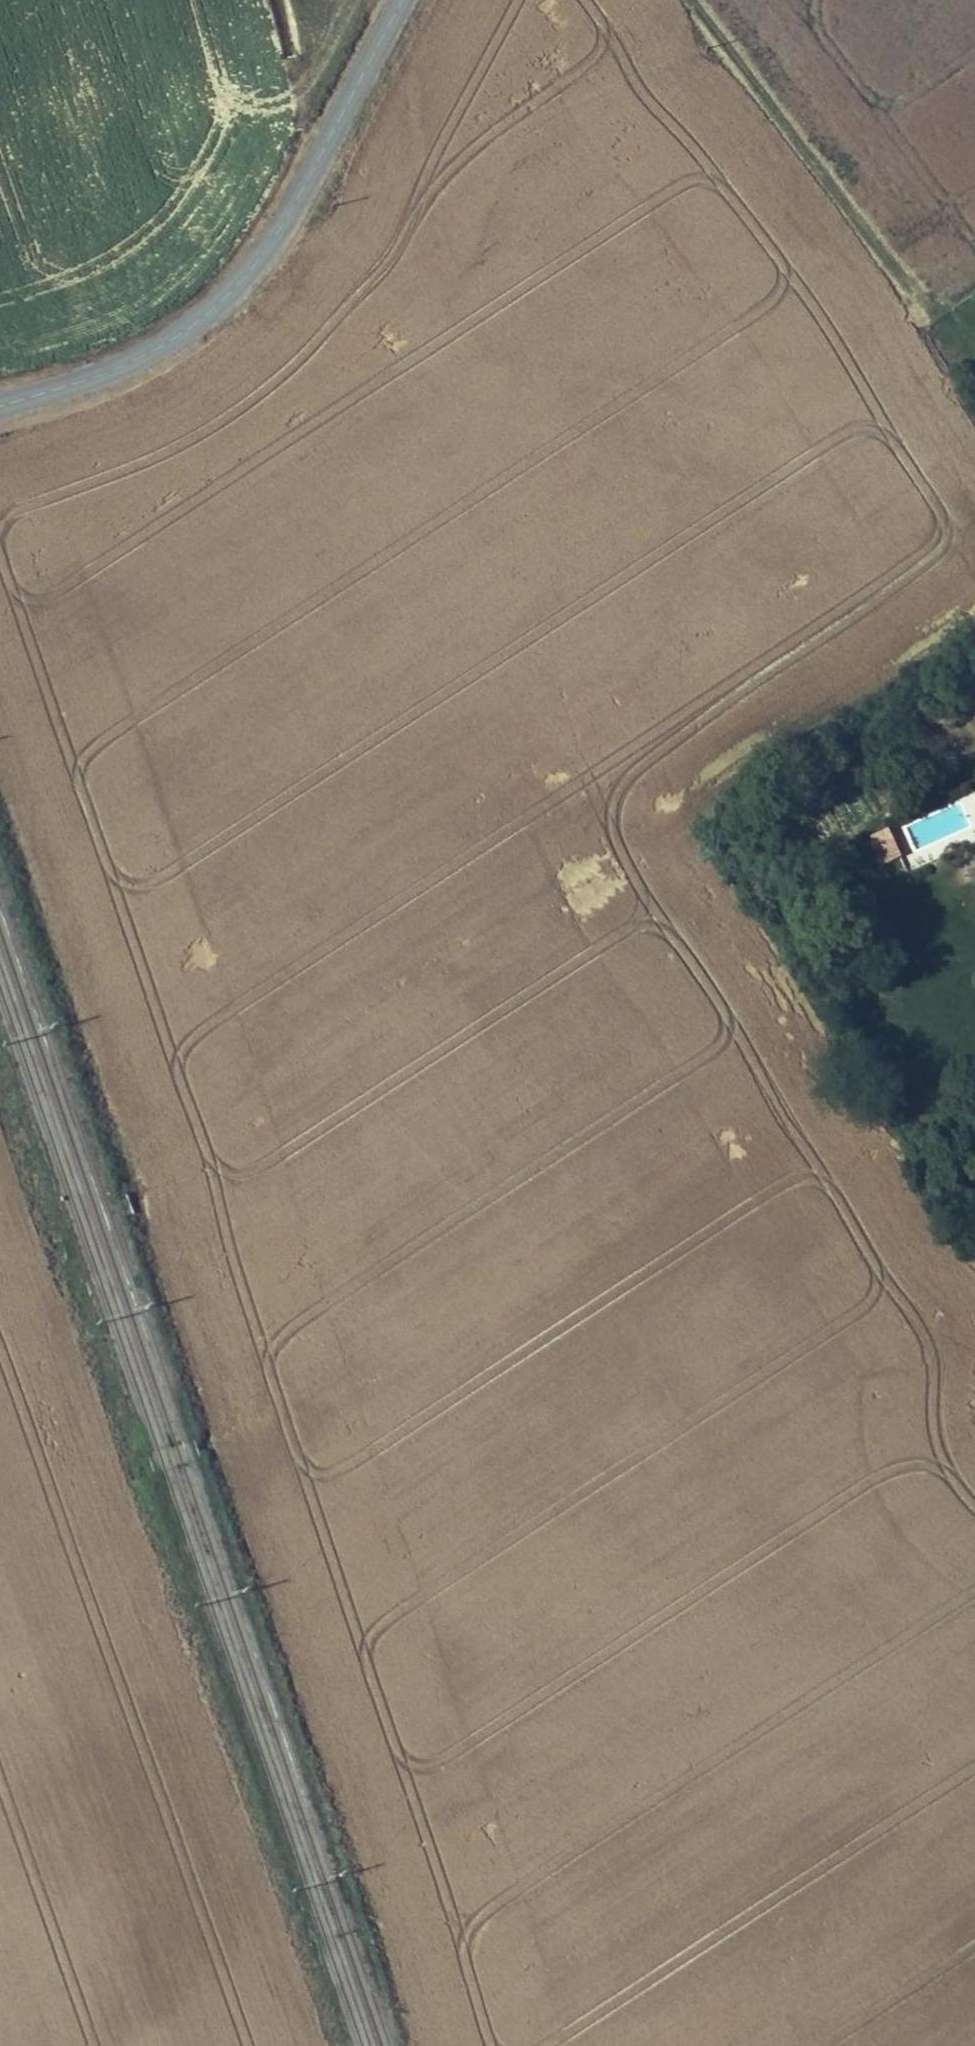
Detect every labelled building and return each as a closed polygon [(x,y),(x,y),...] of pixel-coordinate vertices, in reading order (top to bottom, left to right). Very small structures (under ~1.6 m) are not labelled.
[(866,722),(860,712),(844,723),(850,733),(866,722)] [(867,835),(880,864),(899,856),(885,827),(867,835)]
